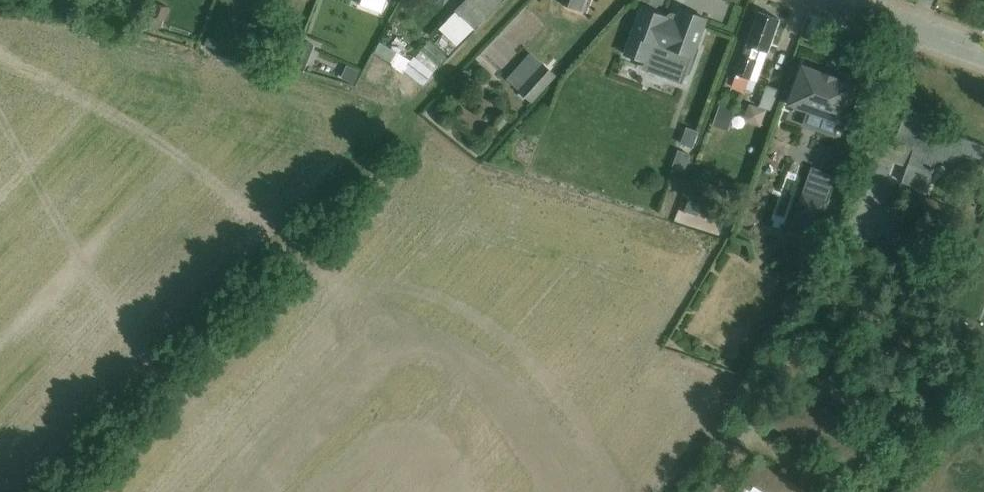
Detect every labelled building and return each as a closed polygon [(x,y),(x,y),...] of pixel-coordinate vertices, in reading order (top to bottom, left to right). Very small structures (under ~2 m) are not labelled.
[(456,10),(476,30),(503,3),(501,0),(467,0),(456,10)] [(589,0),(565,0),(563,5),(584,13),(589,0)] [(645,63),(643,69),(683,84),(686,73),(690,74),(699,49),(696,48),(707,19),(682,10),(677,23),(668,19),(668,18),(643,8),(625,55),(645,63)] [(746,90),(753,92),(779,20),(759,13),(731,88),(745,93),(746,90)] [(445,32),(436,42),(450,54),(459,44),(445,32)] [(303,40),(293,66),(306,71),(316,46),(303,40)] [(381,42),(374,53),(395,65),(394,67),(403,73),(404,71),(412,61),(381,42)] [(422,51),(439,67),(448,58),(430,42),(422,51)] [(531,53),(508,78),(515,83),(513,86),(533,104),(558,76),(531,53)] [(404,71),(424,86),(435,72),(415,57),(412,61),(404,71)] [(348,66),(342,78),(355,84),(360,71),(348,66)] [(789,106),(793,107),(794,109),(803,112),(806,110),(827,118),(828,120),(836,123),(839,122),(842,123),(856,86),(803,67),(789,106)] [(399,87),(396,92),(408,100),(412,94),(413,95),(419,85),(403,75),(397,86),(399,87)] [(774,112),(781,90),(767,85),(759,106),(774,112)] [(721,105),(713,126),(729,132),(736,110),(721,105)] [(888,140),(882,157),(907,166),(901,183),(927,192),(938,162),(981,177),(983,169),(983,149),(935,131),(938,123),(906,112),(895,143),(888,140)] [(693,149),(700,132),(687,127),(681,145),(693,149)] [(685,172),(691,155),(679,150),(673,167),(685,172)] [(811,167),(802,194),(828,203),(837,176),(811,167)] [(820,225),(828,203),(802,194),(794,217),(795,217),(790,232),(813,240),(818,225),(820,225)] [(689,199),(684,209),(698,215),(702,205),(689,199)] [(756,460),(736,491),(808,491),(756,460)]
